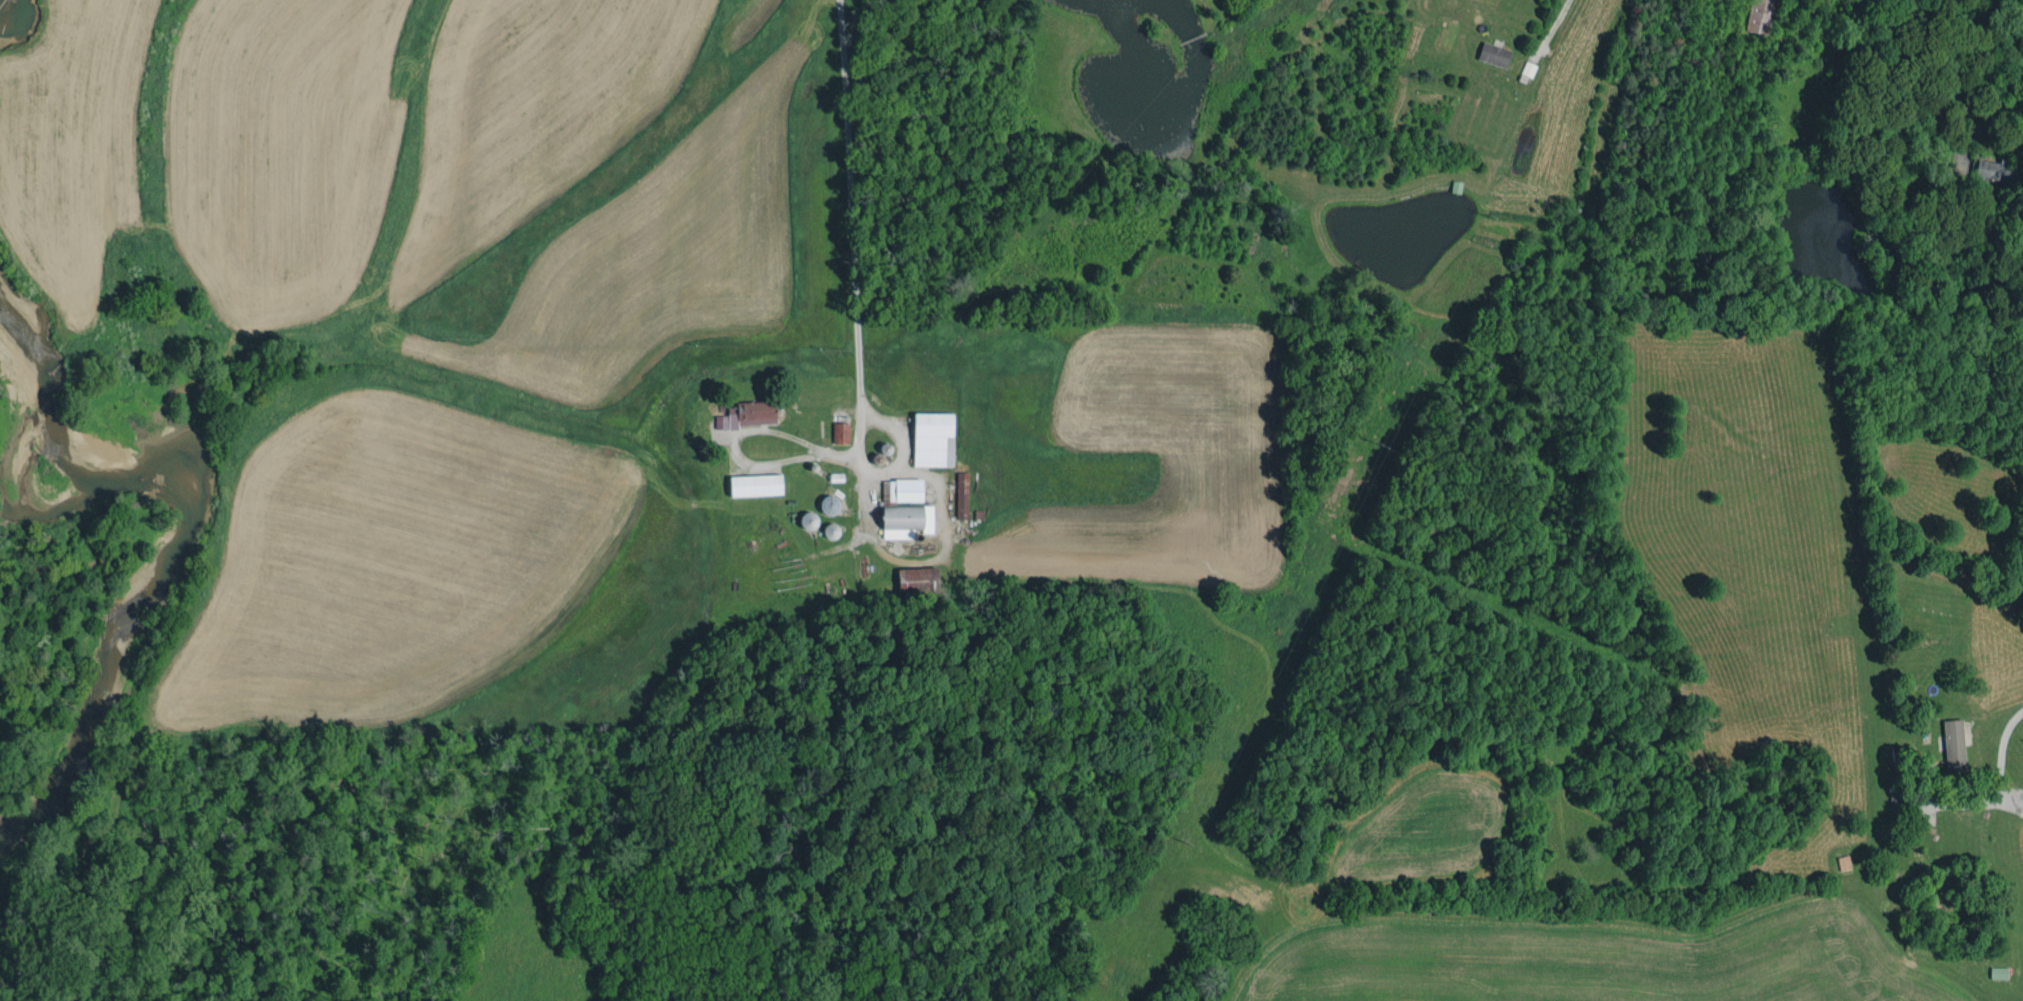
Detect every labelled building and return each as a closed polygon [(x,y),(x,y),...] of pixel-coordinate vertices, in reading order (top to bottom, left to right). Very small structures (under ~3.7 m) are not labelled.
[(1767,36),(1775,1),(1773,0),(1751,0),(1744,30),(1767,36)] [(1506,69),(1512,51),(1483,41),(1477,59),(1506,69)] [(1999,162),(1976,160),(1974,178),(2012,182),(2015,160),(1999,158),(1999,162)] [(774,424),(774,401),(735,402),(736,407),(727,408),(727,415),(714,416),(715,430),(739,429),(739,425),(774,424)] [(953,466),(952,413),(913,414),(914,467),(953,466)] [(850,423),(832,423),(832,444),(850,444),(850,423)] [(967,519),(969,473),(957,472),(955,519),(967,519)] [(729,476),(730,497),(782,495),(781,475),(729,476)] [(882,480),(882,502),(922,502),(922,479),(882,480)] [(840,512),(835,495),(818,500),(823,516),(840,512)] [(914,539),(914,531),(932,531),(932,505),(882,505),(881,539),(914,539)] [(897,568),(898,592),(939,590),(938,567),(897,568)] [(1944,721),(1946,771),(1965,771),(1963,735),(1969,735),(1968,720),(1944,721)]
